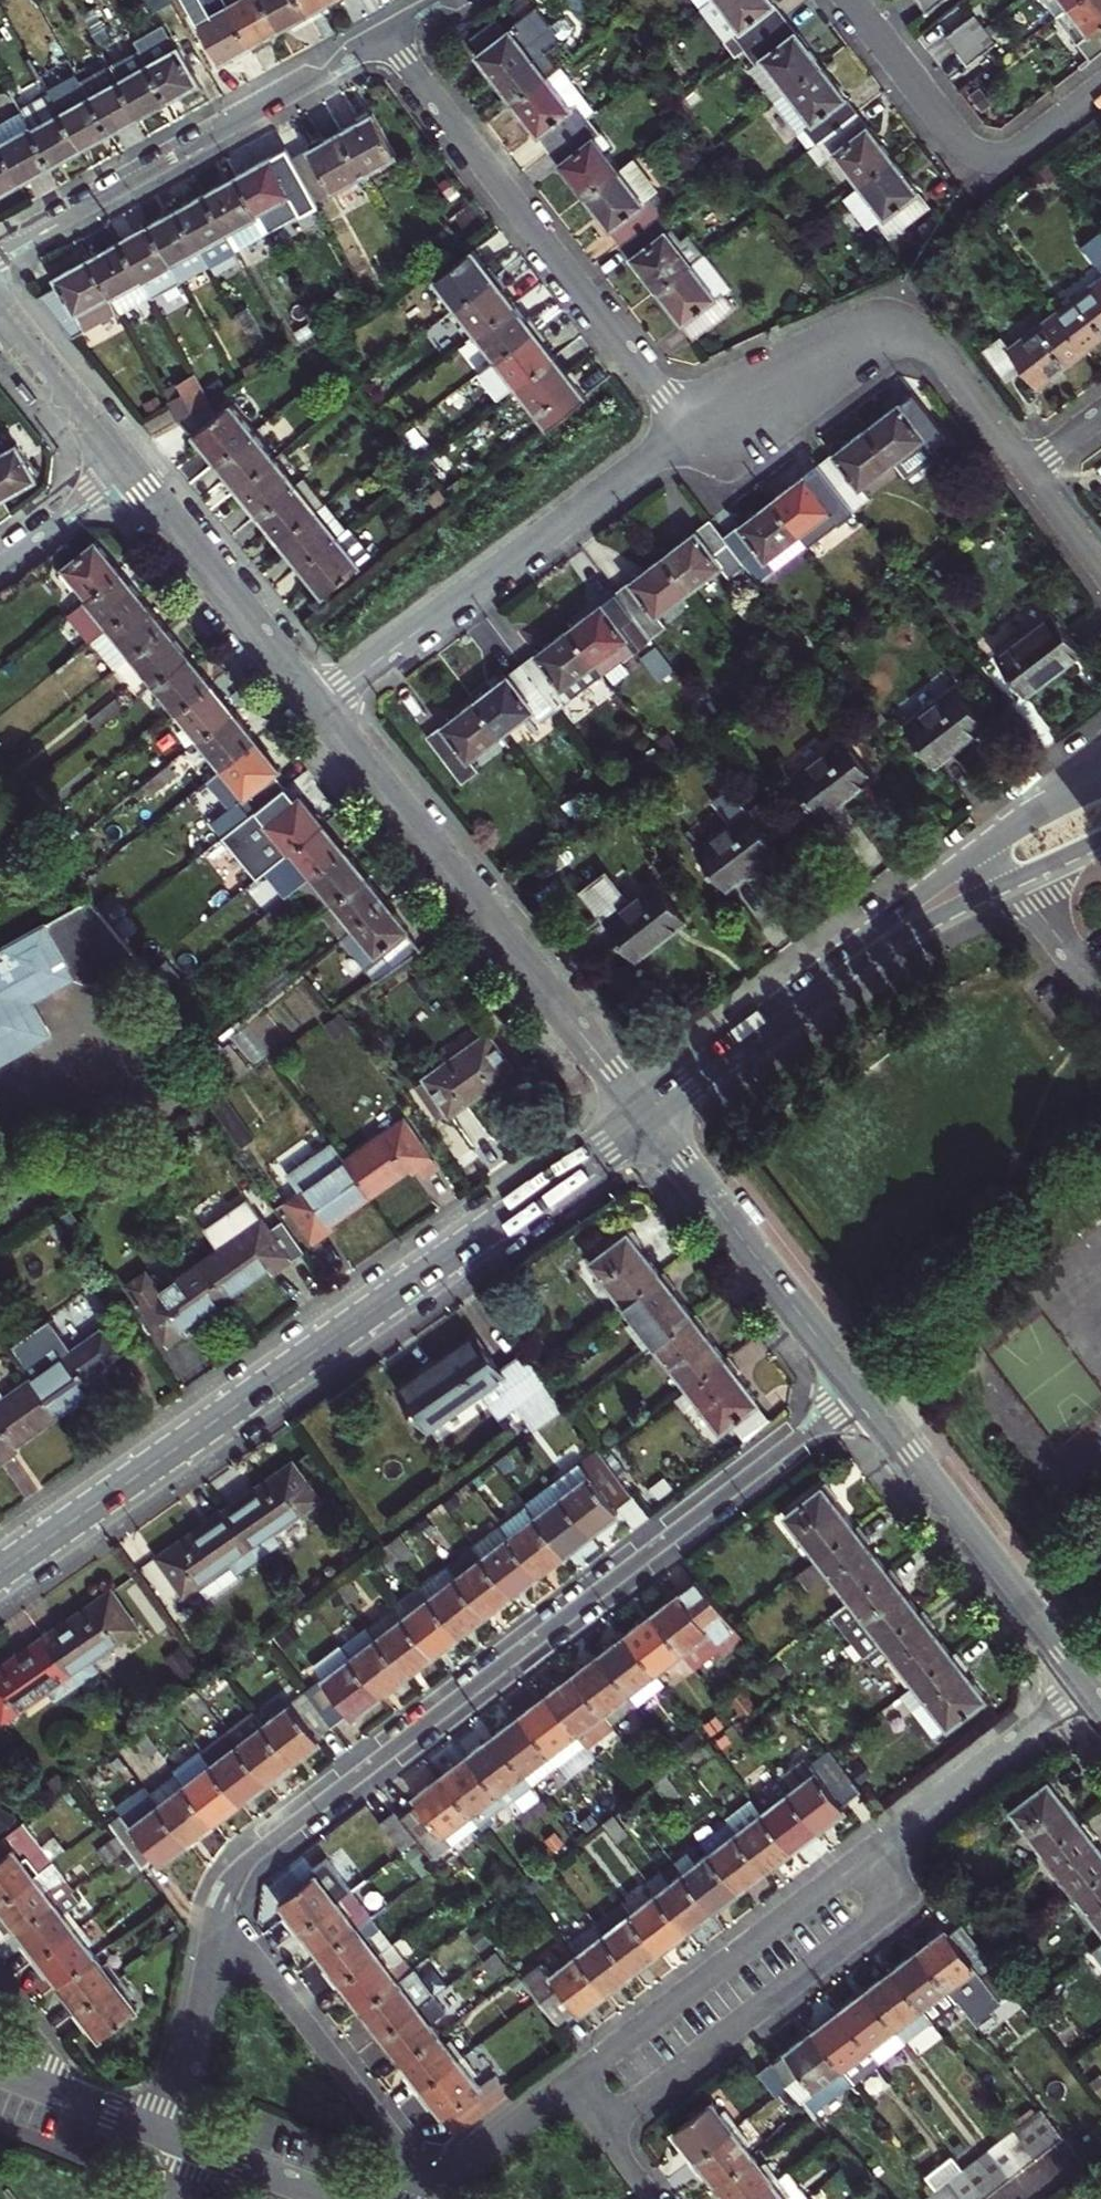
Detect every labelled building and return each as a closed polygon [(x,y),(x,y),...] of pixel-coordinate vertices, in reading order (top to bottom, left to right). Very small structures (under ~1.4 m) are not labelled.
[(165,0),(139,0),(146,12),(166,1),(165,0)] [(191,21),(206,13),(203,8),(218,0),(197,0),(198,2),(184,9),(191,21)] [(219,0),(218,0),(203,8),(206,13),(191,21),(217,68),(228,62),(231,67),(241,61),(249,57),(219,0)] [(277,34),(260,3),(258,0),(219,0),(249,57),(258,51),(268,46),(265,41),(277,34)] [(277,34),(289,28),(292,33),(300,29),(310,24),(296,0),(258,0),(260,3),(277,34)] [(334,0),(296,0),(310,24),(318,19),(327,15),(324,9),(335,3),(334,0)] [(512,3),(519,12),(535,0),(516,0),(512,3)] [(719,1),(718,0),(694,0),(703,12),(719,1)] [(719,1),(742,32),(734,38),(746,55),(786,25),(780,17),(774,10),(767,0),(720,0),(719,1)] [(921,11),(935,0),(913,0),(921,11)] [(1067,6),(1062,0),(1043,0),(1044,1),(1055,15),(1067,6)] [(1100,53),(1100,0),(1074,0),(1067,6),(1087,32),(1074,41),(1089,62),(1100,53)] [(742,32),(719,1),(703,12),(726,44),(734,38),(742,32)] [(497,79),(514,101),(559,68),(562,66),(549,50),(573,31),(576,26),(568,15),(563,17),(554,23),(539,4),(517,21),(518,23),(509,29),(499,17),(474,37),(484,50),(478,54),(497,79)] [(1067,6),(1055,15),(1074,41),(1087,32),(1067,6)] [(95,13),(83,20),(97,47),(110,40),(95,13)] [(947,36),(954,46),(983,23),(976,14),(947,36)] [(158,22),(129,38),(134,47),(146,68),(176,51),(166,33),(165,34),(158,22)] [(998,43),(983,23),(954,46),(969,65),(998,43)] [(786,25),(746,55),(757,71),(766,64),(790,97),(822,73),(804,49),(786,25)] [(746,55),(734,38),(726,44),(723,46),(735,63),(746,55)] [(107,63),(118,83),(146,68),(134,47),(107,63)] [(186,69),(176,51),(146,68),(166,104),(181,96),(196,87),(186,69)] [(77,79),(88,100),(118,83),(107,63),(77,79)] [(766,64),(757,71),(753,74),(777,106),(790,97),(766,64)] [(166,104),(146,68),(118,83),(138,119),(152,111),(166,104)] [(533,125),(551,149),(591,119),(595,116),(559,68),(514,101),(533,125)] [(812,126),(804,132),(816,148),(856,117),(849,108),(842,99),(822,73),(790,97),(812,126)] [(48,95),(59,116),(88,100),(77,79),(48,95)] [(123,127),(138,119),(118,83),(88,100),(108,135),(123,127)] [(30,128),(31,131),(59,116),(48,95),(45,89),(16,104),(21,112),(30,128)] [(790,97),(777,106),(799,136),(804,132),(812,126),(790,97)] [(67,129),(79,150),(93,142),(108,135),(88,100),(59,116),(67,129)] [(30,128),(21,112),(0,124),(0,145),(30,128)] [(347,124),(332,133),(357,176),(387,159),(362,115),(347,124)] [(38,143),(51,166),(65,158),(79,150),(67,129),(59,116),(31,131),(38,143)] [(836,157),(860,188),(892,165),(874,141),(856,117),(816,148),(828,164),(836,157)] [(575,180),(585,193),(599,183),(618,168),(595,138),(602,133),(591,119),(551,149),(565,168),(575,180)] [(20,182),(35,174),(51,166),(38,143),(31,131),(30,128),(0,145),(9,162),(20,182)] [(357,176),(332,133),(307,147),(282,162),(306,205),(357,176)] [(20,182),(9,162),(0,145),(0,192),(20,182)] [(282,162),(274,149),(253,161),(233,173),(253,209),(264,229),(293,213),(294,216),(305,210),(303,207),(306,205),(282,162)] [(634,157),(618,168),(643,200),(650,195),(658,190),(634,157)] [(915,195),(892,165),(860,188),(885,221),(876,228),(888,244),(927,212),(921,204),(915,195)] [(603,217),(621,240),(643,224),(662,210),(650,195),(643,200),(618,168),(599,183),(585,193),(603,217)] [(234,246),(264,229),(253,209),(233,173),(218,181),(203,190),(225,230),(234,246)] [(175,206),(198,246),(225,230),(203,190),(195,194),(187,199),(175,206)] [(162,213),(148,221),(182,279),(208,265),(207,261),(198,246),(175,206),(162,213)] [(645,272),(656,286),(690,262),(667,232),(674,226),(662,210),(643,224),(621,240),(634,257),(645,272)] [(182,279),(148,221),(134,229),(120,237),(153,295),(182,279)] [(690,262),(704,251),(690,233),(683,238),(674,226),(667,232),(690,262)] [(225,230),(198,246),(207,261),(234,246),(225,230)] [(122,312),(153,295),(120,237),(104,246),(89,255),(121,310),(122,312)] [(1085,248),(1100,269),(1100,237),(1085,248)] [(704,251),(690,262),(714,292),(721,288),(728,283),(704,251)] [(38,294),(73,338),(121,310),(89,255),(72,265),(54,275),(58,282),(38,294)] [(452,311),(487,282),(477,269),(467,256),(431,283),(452,311)] [(731,301),(721,288),(714,292),(690,262),(656,286),(674,309),(691,332),(731,301)] [(1070,304),(1057,314),(1085,351),(1100,338),(1100,280),(1070,304)] [(498,295),(487,282),(452,311),(473,337),(509,309),(498,295)] [(509,309),(473,337),(494,364),(529,335),(519,322),(509,309)] [(1060,370),(1085,351),(1057,314),(1008,353),(1001,343),(986,355),(1009,383),(1023,372),(1036,389),(1060,370)] [(494,364),(514,391),(535,374),(551,362),(540,348),(529,335),(494,364)] [(561,375),(551,362),(535,374),(514,391),(546,429),(581,401),(561,375)] [(200,407),(213,400),(210,396),(205,387),(196,370),(165,387),(174,403),(181,417),(200,407)] [(219,379),(205,387),(210,396),(224,388),(219,379)] [(163,405),(158,395),(144,403),(149,413),(163,405)] [(888,418),(864,436),(891,470),(921,447),(928,455),(945,443),(911,399),(888,418)] [(181,417),(174,403),(164,409),(172,423),(173,422),(181,417)] [(196,451),(207,464),(245,435),(223,408),(209,418),(200,407),(181,417),(173,422),(187,439),(183,443),(190,452),(194,448),(196,451)] [(221,482),(229,491),(266,463),(245,435),(207,464),(218,478),(221,482)] [(859,493),(891,470),(864,436),(840,454),(816,473),(850,516),(867,504),(859,493)] [(0,454),(0,495),(2,498),(19,489),(37,479),(18,444),(0,454)] [(239,505),(250,518),(287,489),(266,463),(229,491),(236,501),(239,505)] [(835,527),(850,516),(816,473),(808,480),(799,486),(774,506),(800,539),(828,519),(835,527)] [(224,495),(229,491),(221,482),(217,486),(224,495)] [(262,533),(269,543),(307,514),(287,489),(250,518),(260,530),(262,533)] [(236,501),(229,491),(224,495),(232,505),(236,501)] [(751,524),(728,542),(746,565),(761,585),(775,573),(767,565),(800,539),(774,506),(751,524)] [(307,514),(269,543),(277,552),(280,556),(290,569),(327,540),(315,525),(307,514)] [(661,560),(687,595),(721,569),(729,579),(746,565),(728,542),(712,521),(687,540),(661,560)] [(340,531),(327,540),(290,569),(301,583),(302,585),(310,594),(311,596),(348,567),(347,566),(360,556),(340,531)] [(265,546),(269,543),(262,533),(257,536),(265,546)] [(63,568),(88,599),(120,573),(108,558),(95,542),(80,554),(63,568)] [(277,552),(269,543),(265,546),(272,555),(277,552)] [(687,595),(661,560),(638,579),(616,596),(651,640),(667,628),(658,618),(687,595)] [(92,641),(108,628),(142,601),(131,587),(120,573),(88,599),(68,615),(90,643),(92,641)] [(310,594),(302,585),(298,588),(306,598),(310,594)] [(651,640),(616,596),(595,613),(573,630),(607,675),(651,640)] [(154,615),(142,601),(108,628),(131,657),(166,629),(154,615)] [(1077,650),(1048,612),(992,655),(1022,693),(1050,671),(1077,650)] [(108,628),(92,641),(114,670),(131,657),(108,628)] [(177,643),(166,629),(131,657),(153,684),(188,657),(177,643)] [(607,675),(573,630),(549,648),(526,666),(544,689),(561,712),(607,675)] [(199,671),(188,657),(153,684),(176,713),(210,685),(199,671)] [(480,704),(505,737),(537,712),(546,723),(561,712),(544,689),(526,666),(512,678),(496,691),(480,704)] [(222,699),(210,685),(176,713),(198,741),(233,713),(222,699)] [(984,723),(953,685),(902,725),(932,763),(958,743),(984,723)] [(115,699),(89,720),(97,730),(123,709),(115,699)] [(505,737),(480,704),(433,741),(466,784),(482,772),(474,760),(505,737)] [(176,713),(164,723),(186,750),(198,741),(176,713)] [(244,727),(233,713),(198,741),(221,769),(255,741),(244,727)] [(872,774),(843,737),(791,777),(820,814),(846,794),(872,774)] [(267,755),(255,741),(221,769),(206,780),(229,809),(211,824),(222,837),(285,787),(275,773),(278,769),(267,755)] [(168,765),(142,786),(150,796),(176,775),(168,765)] [(295,800),(285,787),(222,837),(256,880),(265,873),(323,825),(311,810),(299,795),(295,800)] [(776,849),(747,811),(697,850),(727,887),(752,868),(776,849)] [(299,887),(344,851),(334,838),(323,825),(265,873),(286,899),(299,887)] [(320,913),(365,877),(355,864),(344,851),(299,887),(320,913)] [(631,901),(607,869),(584,889),(638,957),(663,937),(688,918),(659,880),(631,901)] [(341,939),(385,903),(375,890),(365,877),(320,913),(341,939)] [(50,1035),(32,1001),(75,977),(79,980),(84,982),(90,983),(93,984),(99,984),(104,983),(110,981),(135,961),(109,929),(87,900),(45,924),(0,948),(0,949),(5,957),(0,960),(0,1063),(50,1035)] [(114,900),(101,910),(111,923),(124,913),(114,900)] [(397,916),(385,903),(341,939),(376,983),(421,951),(406,932),(408,930),(397,916)] [(163,963),(151,973),(164,990),(176,981),(163,963)] [(424,1077),(450,1114),(483,1091),(515,1069),(489,1031),(424,1077)] [(224,1047),(211,1057),(232,1083),(245,1073),(224,1047)] [(210,1123),(201,1111),(188,1119),(197,1132),(210,1123)] [(402,1120),(343,1162),(368,1198),(408,1171),(414,1166),(417,1170),(423,1179),(430,1174),(437,1170),(402,1120)] [(330,1225),(368,1198),(343,1162),(330,1143),(284,1175),(297,1194),(284,1202),(312,1243),(319,1239),(326,1234),(323,1230),(330,1225)] [(417,1170),(414,1166),(408,1171),(411,1175),(417,1170)] [(217,1251),(201,1262),(226,1298),(272,1267),(275,1270),(281,1266),(288,1261),(267,1232),(260,1221),(259,1222),(244,1201),(203,1230),(217,1251)] [(282,1222),(267,1232),(288,1261),(302,1251),(282,1222)] [(330,1225),(323,1230),(326,1234),(332,1229),(330,1225)] [(590,1263),(623,1305),(661,1275),(639,1248),(643,1245),(637,1238),(631,1230),(590,1263)] [(226,1298),(201,1262),(162,1290),(147,1269),(127,1283),(170,1344),(177,1339),(184,1335),(181,1330),(226,1298)] [(670,1280),(664,1272),(661,1275),(623,1305),(655,1347),(693,1317),(672,1290),(676,1287),(670,1280)] [(703,1322),(697,1315),(693,1317),(655,1347),(688,1389),(726,1360),(705,1332),(709,1330),(703,1322)] [(10,1347),(32,1378),(59,1417),(83,1399),(108,1382),(99,1370),(122,1353),(104,1327),(72,1350),(50,1318),(10,1347)] [(539,1370),(525,1353),(500,1370),(475,1335),(436,1362),(398,1389),(427,1430),(482,1392),(499,1416),(515,1406),(533,1432),(567,1407),(539,1370)] [(735,1364),(730,1357),(726,1360),(688,1389),(721,1432),(759,1402),(737,1375),(741,1371),(735,1364)] [(59,1417),(32,1378),(5,1397),(0,1390),(0,1463),(7,1459),(14,1454),(10,1450),(59,1417)] [(599,1449),(554,1483),(592,1534),(606,1524),(619,1513),(616,1509),(634,1495),(603,1455),(599,1449)] [(258,1485),(225,1510),(258,1556),(278,1542),(272,1533),(319,1500),(292,1461),(258,1485)] [(554,1483),(527,1504),(566,1554),(579,1544),(592,1534),(554,1483)] [(826,1483),(784,1515),(817,1558),(855,1529),(834,1501),(838,1498),(832,1491),(826,1483)] [(525,1501),(499,1521),(539,1574),(552,1564),(566,1554),(527,1504),(525,1501)] [(237,1571),(258,1556),(225,1510),(190,1533),(156,1557),(183,1595),(198,1585),(207,1599),(239,1576),(229,1563),(231,1562),(237,1571)] [(499,1521),(472,1541),(513,1595),(526,1585),(539,1574),(499,1521)] [(817,1558),(797,1574),(809,1590),(829,1574),(849,1601),(888,1571),(866,1543),(870,1540),(864,1533),(859,1526),(855,1529),(817,1558)] [(399,1535),(389,1542),(404,1562),(414,1554),(399,1535)] [(472,1541),(446,1562),(486,1615),(499,1605),(513,1595),(472,1541)] [(394,1569),(404,1562),(389,1542),(385,1545),(379,1550),(394,1569)] [(446,1562),(419,1583),(459,1635),(473,1625),(486,1615),(446,1562)] [(891,1569),(888,1571),(849,1601),(832,1614),(864,1656),(882,1642),(920,1613),(899,1586),(903,1583),(897,1576),(891,1569)] [(346,1575),(336,1583),(350,1601),(360,1594),(346,1575)] [(732,1623),(698,1579),(675,1596),(651,1614),(681,1653),(693,1669),(721,1647),(724,1651),(743,1636),(732,1623)] [(419,1583),(394,1603),(433,1655),(446,1645),(459,1635),(419,1583)] [(77,1613),(43,1637),(76,1684),(97,1670),(91,1661),(138,1628),(138,1627),(111,1589),(77,1613)] [(394,1603),(367,1623),(368,1625),(407,1675),(420,1665),(433,1655),(394,1603)] [(924,1610),(920,1613),(882,1642),(914,1685),(953,1656),(931,1628),(935,1625),(929,1618),(924,1610)] [(638,1624),(625,1634),(655,1673),(681,1653),(651,1614),(638,1624)] [(368,1625),(342,1644),(380,1695),(393,1685),(407,1675),(368,1625)] [(612,1644),(599,1655),(637,1704),(663,1685),(655,1673),(625,1634),(612,1644)] [(76,1684),(43,1637),(9,1661),(0,1667),(0,1720),(2,1723),(50,1690),(55,1699),(76,1684)] [(161,1651),(180,1678),(195,1668),(176,1641),(161,1651)] [(342,1644),(311,1668),(318,1678),(304,1690),(331,1726),(346,1715),(349,1719),(365,1707),(380,1695),(342,1644)] [(222,1650),(212,1657),(219,1667),(229,1661),(222,1650)] [(962,1660),(956,1653),(953,1656),(914,1685),(901,1695),(935,1739),(986,1700),(964,1670),(967,1668),(962,1660)] [(572,1675),(611,1725),(637,1704),(599,1655),(586,1665),(572,1675)] [(559,1685),(546,1695),(584,1745),(588,1749),(614,1729),(611,1725),(572,1675),(559,1685)] [(196,1689),(186,1697),(199,1715),(209,1707),(196,1689)] [(289,1701),(263,1721),(293,1761),(307,1751),(320,1741),(317,1737),(331,1726),(304,1690),(289,1701)] [(584,1745),(546,1695),(533,1705),(520,1716),(558,1765),(584,1745)] [(253,1709),(227,1730),(229,1733),(236,1742),(266,1782),(280,1772),(293,1761),(263,1721),(253,1709)] [(114,1731),(121,1721),(114,1716),(107,1727),(114,1731)] [(506,1725),(493,1735),(531,1786),(558,1765),(520,1716),(506,1725)] [(144,1729),(133,1737),(147,1755),(157,1747),(144,1729)] [(229,1733),(203,1753),(210,1763),(236,1742),(229,1733)] [(480,1746),(467,1756),(505,1806),(531,1786),(493,1735),(480,1746)] [(236,1742),(210,1763),(240,1802),(253,1792),(266,1782),(236,1742)] [(200,1749),(174,1769),(177,1772),(214,1822),(227,1812),(240,1802),(210,1763),(203,1753),(200,1749)] [(805,1757),(778,1778),(788,1791),(818,1830),(832,1820),(845,1810),(842,1805),(861,1790),(830,1750),(811,1765),(805,1757)] [(674,1752),(647,1772),(654,1781),(681,1761),(674,1752)] [(505,1806),(467,1756),(454,1766),(440,1775),(477,1824),(479,1826),(505,1806)] [(177,1772),(151,1792),(188,1841),(201,1832),(214,1822),(177,1772)] [(65,1783),(58,1773),(48,1780),(55,1791),(65,1783)] [(477,1824),(440,1775),(427,1786),(413,1797),(418,1804),(399,1818),(417,1841),(431,1859),(449,1844),(477,1824)] [(666,1775),(656,1783),(670,1800),(680,1792),(666,1775)] [(1052,1777),(1010,1809),(1043,1852),(1081,1823),(1060,1795),(1064,1793),(1058,1785),(1052,1777)] [(627,1802),(618,1789),(594,1807),(604,1820),(627,1802)] [(736,1832),(762,1811),(745,1790),(719,1810),(736,1832)] [(762,1811),(792,1850),(805,1840),(818,1830),(788,1791),(762,1811)] [(151,1792),(109,1825),(117,1836),(126,1847),(141,1867),(154,1857),(159,1863),(174,1852),(188,1841),(151,1792)] [(14,1819),(1,1810),(0,1811),(0,1829),(6,1833),(14,1819)] [(399,1818),(394,1811),(380,1822),(402,1852),(417,1841),(399,1818)] [(762,1811),(736,1832),(766,1871),(779,1860),(792,1850),(762,1811)] [(614,1815),(604,1823),(617,1841),(627,1833),(614,1815)] [(1075,1895),(1100,1875),(1100,1849),(1092,1838),(1096,1835),(1090,1827),(1085,1820),(1081,1823),(1043,1852),(1075,1895)] [(727,1821),(701,1841),(710,1852),(739,1891),(753,1881),(766,1871),(736,1832),(727,1821)] [(52,1862),(22,1823),(0,1840),(0,1902),(52,1862)] [(97,1850),(106,1862),(126,1847),(117,1836),(97,1850)] [(739,1891),(710,1852),(696,1863),(688,1852),(675,1861),(683,1873),(713,1911),(726,1901),(739,1891)] [(325,1860),(313,1869),(316,1873),(317,1873),(326,1885),(330,1881),(343,1897),(350,1892),(325,1860)] [(65,1878),(52,1862),(0,1902),(0,1919),(4,1924),(10,1920),(17,1930),(71,1889),(63,1879),(65,1878)] [(295,1934),(343,1897),(330,1881),(326,1885),(317,1873),(316,1873),(279,1901),(288,1914),(282,1918),(289,1926),(295,1934)] [(683,1873),(657,1892),(687,1931),(700,1921),(713,1911),(683,1873)] [(1075,1895),(1100,1928),(1100,1875),(1075,1895)] [(69,1910),(80,1902),(71,1889),(17,1930),(26,1940),(20,1945),(26,1953),(32,1961),(80,1925),(72,1915),(69,1910)] [(343,1897),(295,1934),(301,1942),(307,1950),(313,1946),(321,1956),(369,1919),(350,1892),(343,1897)] [(657,1892),(631,1913),(661,1951),(674,1941),(687,1931),(657,1892)] [(622,1902),(596,1922),(597,1923),(634,1972),(647,1962),(661,1951),(631,1913),(622,1902)] [(369,1919),(321,1956),(329,1967),(323,1971),(329,1979),(335,1987),(379,1954),(367,1938),(378,1930),(369,1919)] [(578,1953),(608,1992),(621,1982),(634,1972),(597,1923),(570,1943),(578,1953)] [(87,1945),(93,1941),(80,1925),(32,1961),(38,1969),(44,1977),(51,1973),(59,1983),(95,1955),(87,1945)] [(932,1939),(918,1949),(958,2000),(974,2021),(1014,1990),(991,1960),(965,1926),(953,1936),(946,1928),(932,1939)] [(494,1942),(483,1927),(470,1937),(480,1952),(494,1942)] [(378,1930),(367,1938),(379,1954),(390,1946),(378,1930)] [(379,1954),(335,1987),(342,1995),(348,2003),(354,1999),(362,2009),(414,1969),(394,1943),(390,1946),(379,1954)] [(511,1963),(499,1949),(481,1963),(492,1977),(511,1963)] [(904,1960),(891,1970),(931,2021),(958,2000),(918,1949),(904,1960)] [(538,2000),(557,2024),(577,2008),(581,2013),(594,2002),(608,1992),(578,1953),(551,1974),(542,1962),(521,1978),(538,2000)] [(108,1961),(103,1965),(95,1955),(59,1983),(66,1993),(60,1998),(66,2006),(73,2014),(120,1977),(108,1961)] [(414,1969),(362,2009),(369,2019),(363,2023),(370,2031),(376,2039),(435,1994),(415,1968),(414,1969)] [(878,1980),(865,1990),(905,2041),(931,2021),(891,1970),(878,1980)] [(128,1997),(133,1993),(120,1977),(73,2014),(79,2022),(85,2030),(91,2025),(100,2037),(137,2009),(128,1997)] [(905,2041),(865,1990),(852,2000),(839,2010),(868,2047),(881,2037),(891,2051),(905,2041)] [(435,1994),(376,2039),(382,2047),(388,2055),(394,2051),(402,2061),(440,2032),(432,2022),(448,2010),(435,1994)] [(868,2047),(839,2010),(826,2020),(812,2030),(852,2081),(878,2061),(868,2047)] [(792,2046),(772,2062),(790,2085),(810,2112),(811,2113),(852,2081),(812,2030),(792,2046)] [(440,2032),(402,2061),(410,2071),(404,2076),(410,2084),(416,2092),(465,2055),(452,2039),(448,2043),(440,2032)] [(881,2037),(868,2047),(878,2061),(891,2051),(881,2037)] [(465,2055),(416,2092),(423,2100),(429,2108),(435,2104),(444,2116),(482,2087),(473,2075),(477,2071),(465,2055)] [(772,2062),(757,2073),(776,2096),(790,2085),(772,2062)] [(1100,2096),(1100,2072),(1089,2081),(1100,2096)] [(482,2087),(444,2116),(458,2134),(511,2094),(497,2076),(482,2087)] [(711,2101),(675,2130),(684,2141),(678,2146),(684,2154),(690,2162),(737,2126),(725,2110),(721,2113),(711,2101)] [(1064,2137),(1042,2109),(1029,2119),(1051,2147),(1064,2137)] [(1051,2147),(1029,2119),(1015,2129),(1037,2157),(1051,2147)] [(696,2170),(703,2178),(709,2173),(717,2184),(753,2156),(745,2145),(750,2142),(737,2126),(690,2162),(696,2170)] [(1037,2157),(1015,2129),(1002,2139),(1024,2167),(1037,2157)] [(1024,2167),(1002,2139),(989,2149),(1011,2177),(1024,2167)] [(1011,2177),(989,2149),(976,2159),(997,2188),(1011,2177)] [(718,2198),(719,2198),(751,2198),(778,2178),(765,2162),(761,2166),(753,2156),(717,2184),(724,2194),(718,2198)] [(952,2156),(925,2176),(936,2190),(949,2180),(963,2169),(952,2156)] [(997,2188),(976,2159),(963,2169),(984,2198),(997,2188)] [(964,2198),(982,2198),(984,2198),(963,2169),(949,2180),(964,2198)] [(808,2197),(788,2171),(778,2178),(751,2198),(805,2198),(808,2197)] [(943,2198),(964,2198),(949,2180),(936,2190),(943,2198)] [(924,2198),(943,2198),(936,2190),(924,2198)]
